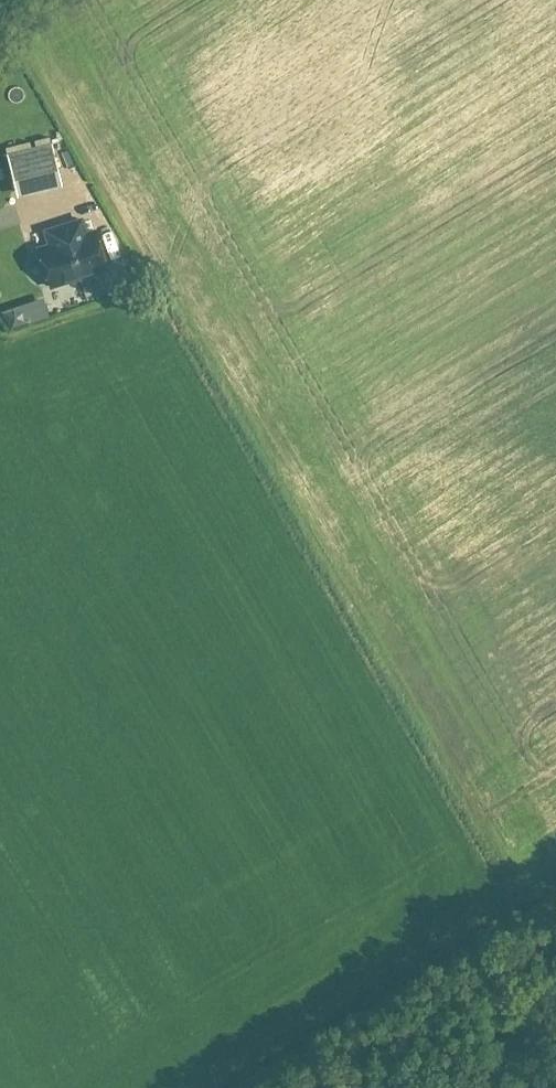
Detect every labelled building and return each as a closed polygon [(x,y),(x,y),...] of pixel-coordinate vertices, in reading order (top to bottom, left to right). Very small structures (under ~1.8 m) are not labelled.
[(66,165),(77,161),(67,137),(56,142),(66,165)] [(7,155),(16,193),(61,182),(52,144),(7,155)] [(38,249),(50,287),(107,269),(95,231),(86,234),(81,220),(45,232),(50,246),(38,249)]
